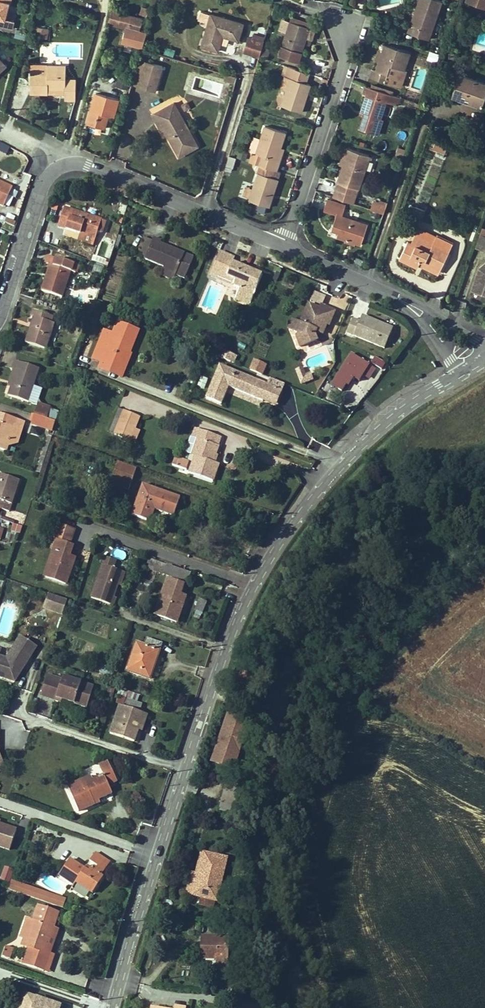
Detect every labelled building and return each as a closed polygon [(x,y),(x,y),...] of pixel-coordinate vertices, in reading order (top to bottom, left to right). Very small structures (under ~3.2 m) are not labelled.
[(11,29),(13,21),(5,19),(10,0),(0,0),(0,26),(11,29)] [(428,39),(441,1),(439,0),(418,0),(407,32),(428,39)] [(121,42),(142,48),(147,33),(139,31),(143,19),(111,10),(108,23),(125,28),(121,42)] [(222,35),(238,40),(243,24),(211,14),(201,11),(198,20),(208,23),(201,46),(218,51),(222,35)] [(290,21),(309,27),(310,24),(291,17),(290,21)] [(283,19),(279,30),(286,32),(290,21),(283,19)] [(298,62),(306,38),(310,28),(309,27),(290,21),(286,32),(279,56),(298,62)] [(48,29),(36,26),(34,36),(46,39),(48,29)] [(315,29),(310,28),(306,38),(312,39),(315,29)] [(243,52),(259,56),(264,42),(252,38),(248,37),(243,52)] [(410,52),(383,43),(380,52),(378,59),(375,69),(371,68),(368,76),(399,86),(410,52)] [(172,56),(175,49),(165,46),(163,52),(172,56)] [(262,48),(259,56),(265,58),(268,50),(262,48)] [(436,62),(438,54),(429,51),(427,59),(436,62)] [(131,84),(139,87),(146,61),(139,59),(131,84)] [(162,66),(146,61),(139,87),(155,91),(162,66)] [(30,93),(65,94),(65,99),(75,99),(76,80),(65,80),(66,66),(31,65),(30,93)] [(288,67),(285,76),(291,78),(281,105),(282,105),(301,112),(311,85),(306,83),(309,74),(288,67)] [(103,71),(101,78),(108,79),(109,73),(103,71)] [(224,79),(235,83),(237,77),(226,74),(224,79)] [(459,75),(452,95),(482,105),(484,97),(484,84),(459,75)] [(130,80),(118,76),(116,85),(127,89),(130,80)] [(281,108),(282,105),(281,105),(291,78),(285,76),(275,106),(281,108)] [(363,115),(358,127),(375,133),(381,118),(387,102),(397,105),(400,97),(365,84),(362,93),(366,95),(359,114),(363,115)] [(104,128),(107,116),(108,115),(106,114),(107,108),(115,111),(118,99),(96,93),(87,124),(104,128)] [(179,156),(198,146),(174,103),(155,113),(164,129),(179,156)] [(113,117),(115,111),(107,108),(106,114),(108,115),(107,116),(113,117)] [(161,131),(164,129),(155,113),(152,115),(161,131)] [(381,118),(375,133),(378,134),(384,119),(381,118)] [(285,133),(265,126),(261,139),(256,153),(253,152),(250,162),(260,165),(277,171),(284,149),(280,148),(285,133)] [(256,153),(261,139),(253,136),(249,151),(253,152),(256,153)] [(445,153),(448,144),(436,140),(433,148),(438,150),(445,153)] [(6,153),(9,146),(0,143),(0,151),(6,153)] [(339,163),(343,164),(348,149),(345,148),(339,163)] [(369,156),(348,149),(343,164),(332,196),(354,203),(369,156)] [(247,153),(239,150),(237,156),(245,159),(247,153)] [(235,176),(238,167),(231,165),(228,174),(235,176)] [(273,195),(280,172),(277,171),(260,165),(252,189),(249,197),(248,200),(269,207),(272,198),(273,195)] [(12,188),(0,183),(0,205),(4,206),(12,188)] [(249,197),(252,189),(246,187),(243,195),(249,197)] [(18,193),(12,190),(9,196),(15,198),(18,193)] [(371,208),(384,213),(387,202),(374,197),(371,208)] [(346,204),(328,198),(324,209),(336,214),(331,229),(339,231),(337,237),(360,245),(368,223),(342,214),(346,204)] [(408,217),(418,221),(423,209),(412,205),(408,217)] [(97,232),(103,233),(106,222),(101,220),(102,219),(64,207),(57,228),(79,235),(77,241),(93,246),(97,232)] [(124,227),(121,225),(114,246),(117,247),(124,227)] [(419,237),(433,243),(436,236),(418,228),(412,242),(416,244),(419,237)] [(480,234),(475,247),(484,250),(484,235),(480,234)] [(452,243),(437,235),(436,236),(433,243),(419,237),(416,244),(412,242),(407,240),(399,257),(416,265),(417,263),(419,258),(440,268),(452,243)] [(137,255),(145,259),(152,240),(144,237),(137,255)] [(184,278),(193,256),(160,242),(161,240),(153,237),(152,240),(145,259),(164,266),(176,271),(175,274),(184,278)] [(234,256),(220,250),(209,275),(217,278),(219,274),(234,280),(232,285),(240,288),(235,299),(248,304),(261,273),(232,261),(234,256)] [(46,264),(50,265),(52,266),(49,276),(46,276),(42,291),(62,297),(70,271),(75,273),(78,266),(49,256),(46,264)] [(440,268),(419,258),(417,263),(438,273),(440,268)] [(482,266),(484,268),(478,273),(472,290),(484,295),(484,263),(482,266)] [(175,274),(176,271),(164,266),(161,273),(173,278),(175,274)] [(234,280),(219,274),(217,278),(232,285),(234,280)] [(319,307),(308,303),(300,323),(291,319),(287,328),(298,333),(295,339),(299,347),(317,340),(315,334),(317,331),(323,333),(327,324),(329,325),(336,310),(320,303),(319,307)] [(91,317),(94,307),(87,305),(84,315),(91,317)] [(95,323),(101,309),(96,307),(90,322),(95,323)] [(54,323),(51,322),(53,316),(33,310),(31,317),(33,317),(25,342),(46,349),(54,323)] [(352,318),(347,333),(384,348),(393,329),(362,316),(360,322),(352,318)] [(105,331),(98,349),(106,352),(103,361),(119,368),(125,353),(128,354),(137,332),(118,324),(113,335),(105,331)] [(98,349),(94,358),(103,361),(106,352),(98,349)] [(221,357),(234,362),(236,355),(224,350),(221,357)] [(100,367),(121,376),(130,355),(128,354),(125,353),(119,368),(103,361),(100,367)] [(351,353),(331,385),(342,391),(346,385),(349,380),(354,378),(359,381),(363,376),(370,365),(351,353)] [(381,359),(374,356),(372,362),(379,365),(381,359)] [(254,359),(250,369),(262,374),(266,364),(254,359)] [(28,402),(33,386),(39,369),(14,360),(12,368),(16,370),(8,395),(28,402)] [(219,365),(205,397),(220,404),(228,386),(262,400),(268,385),(219,365)] [(375,369),(370,365),(363,376),(368,379),(375,369)] [(295,369),(300,383),(313,379),(311,373),(305,374),(302,367),(295,369)] [(16,370),(13,369),(5,394),(8,395),(16,370)] [(204,388),(207,379),(201,376),(197,385),(204,388)] [(268,385),(262,400),(275,405),(281,390),(268,385)] [(33,386),(28,402),(37,405),(42,389),(33,386)] [(37,405),(34,415),(55,421),(58,413),(45,408),(46,408),(37,405)] [(115,434),(124,411),(119,409),(109,432),(115,434)] [(130,441),(130,440),(134,429),(139,417),(125,411),(124,411),(115,434),(114,435),(130,441)] [(7,446),(17,443),(24,422),(0,414),(0,449),(6,451),(7,446)] [(55,421),(34,415),(31,423),(52,430),(55,421)] [(218,464),(215,463),(212,462),(214,458),(216,459),(218,455),(215,454),(218,445),(220,437),(195,428),(192,437),(190,437),(185,453),(192,455),(191,455),(195,457),(189,473),(213,481),(218,464)] [(134,442),(138,431),(134,429),(130,440),(134,442)] [(52,437),(49,436),(37,472),(40,473),(52,437)] [(189,462),(175,458),(172,465),(186,470),(189,462)] [(136,469),(118,462),(110,483),(129,490),(136,469)] [(0,509),(9,511),(19,480),(0,474),(0,510),(0,509)] [(180,498),(142,484),(131,515),(150,522),(154,510),(173,517),(180,498)] [(20,534),(22,526),(14,524),(11,531),(20,534)] [(66,584),(75,558),(69,557),(73,547),(69,545),(74,530),(59,525),(53,540),(56,541),(44,576),(66,584)] [(116,561),(105,557),(103,565),(113,568),(116,561)] [(116,598),(114,597),(118,585),(122,571),(113,568),(103,565),(91,598),(113,605),(116,598)] [(163,575),(186,582),(189,572),(166,565),(163,575)] [(177,622),(185,597),(180,595),(183,585),(167,579),(155,615),(177,622)] [(67,600),(48,593),(43,608),(62,614),(67,600)] [(202,612),(206,602),(200,599),(195,609),(202,612)] [(14,681),(22,670),(20,664),(22,660),(26,663),(37,646),(21,636),(6,658),(0,656),(0,677),(14,681)] [(136,642),(126,671),(141,676),(143,671),(151,674),(156,661),(153,660),(154,657),(157,658),(162,644),(146,638),(144,645),(136,642)] [(99,672),(105,674),(108,667),(101,665),(99,672)] [(41,695),(56,700),(57,698),(62,700),(87,707),(93,687),(63,677),(62,680),(47,675),(41,695)] [(110,685),(107,692),(113,694),(116,687),(110,685)] [(127,691),(126,693),(118,690),(117,695),(118,696),(137,702),(139,695),(127,691)] [(134,742),(138,730),(140,725),(136,724),(140,712),(139,712),(141,704),(137,702),(118,696),(116,704),(119,705),(110,733),(134,742)] [(140,725),(138,730),(142,731),(147,714),(140,712),(136,724),(140,725)] [(225,719),(209,763),(228,770),(243,725),(225,719)] [(112,793),(108,784),(117,780),(108,761),(99,766),(103,776),(85,784),(83,779),(67,786),(79,811),(95,804),(92,798),(96,796),(98,800),(112,793)] [(85,784),(93,780),(91,775),(83,779),(85,784)] [(225,784),(221,803),(220,803),(222,803),(235,806),(239,788),(225,784)] [(220,811),(236,814),(238,807),(235,806),(222,803),(220,811)] [(0,824),(0,847),(10,850),(16,830),(0,824)] [(59,875),(74,885),(76,882),(92,893),(103,877),(101,876),(110,863),(95,853),(89,861),(97,866),(94,871),(90,868),(88,872),(84,869),(70,859),(59,875)] [(216,901),(227,858),(203,853),(203,855),(198,874),(195,873),(191,872),(186,893),(201,897),(199,905),(213,908),(215,901),(216,901)] [(13,870),(5,867),(1,880),(9,882),(13,870)] [(28,886),(11,880),(10,884),(26,890),(28,886)] [(26,890),(10,884),(8,888),(63,907),(64,903),(45,896),(26,890)] [(47,892),(28,886),(26,890),(45,896),(47,892)] [(66,899),(47,892),(45,896),(64,903),(66,899)] [(38,905),(33,921),(27,919),(20,937),(24,938),(30,940),(28,947),(22,963),(37,968),(43,952),(44,953),(53,927),(58,912),(38,905)] [(37,968),(44,970),(58,929),(53,927),(44,953),(43,952),(37,968)] [(216,971),(227,971),(228,936),(201,935),(201,957),(216,957),(216,971)] [(28,947),(30,940),(24,938),(22,945),(28,947)] [(9,958),(12,949),(6,947),(2,956),(9,958)] [(20,997),(16,1007),(59,1007),(60,1006),(28,995),(27,995),(21,993),(20,997)]
